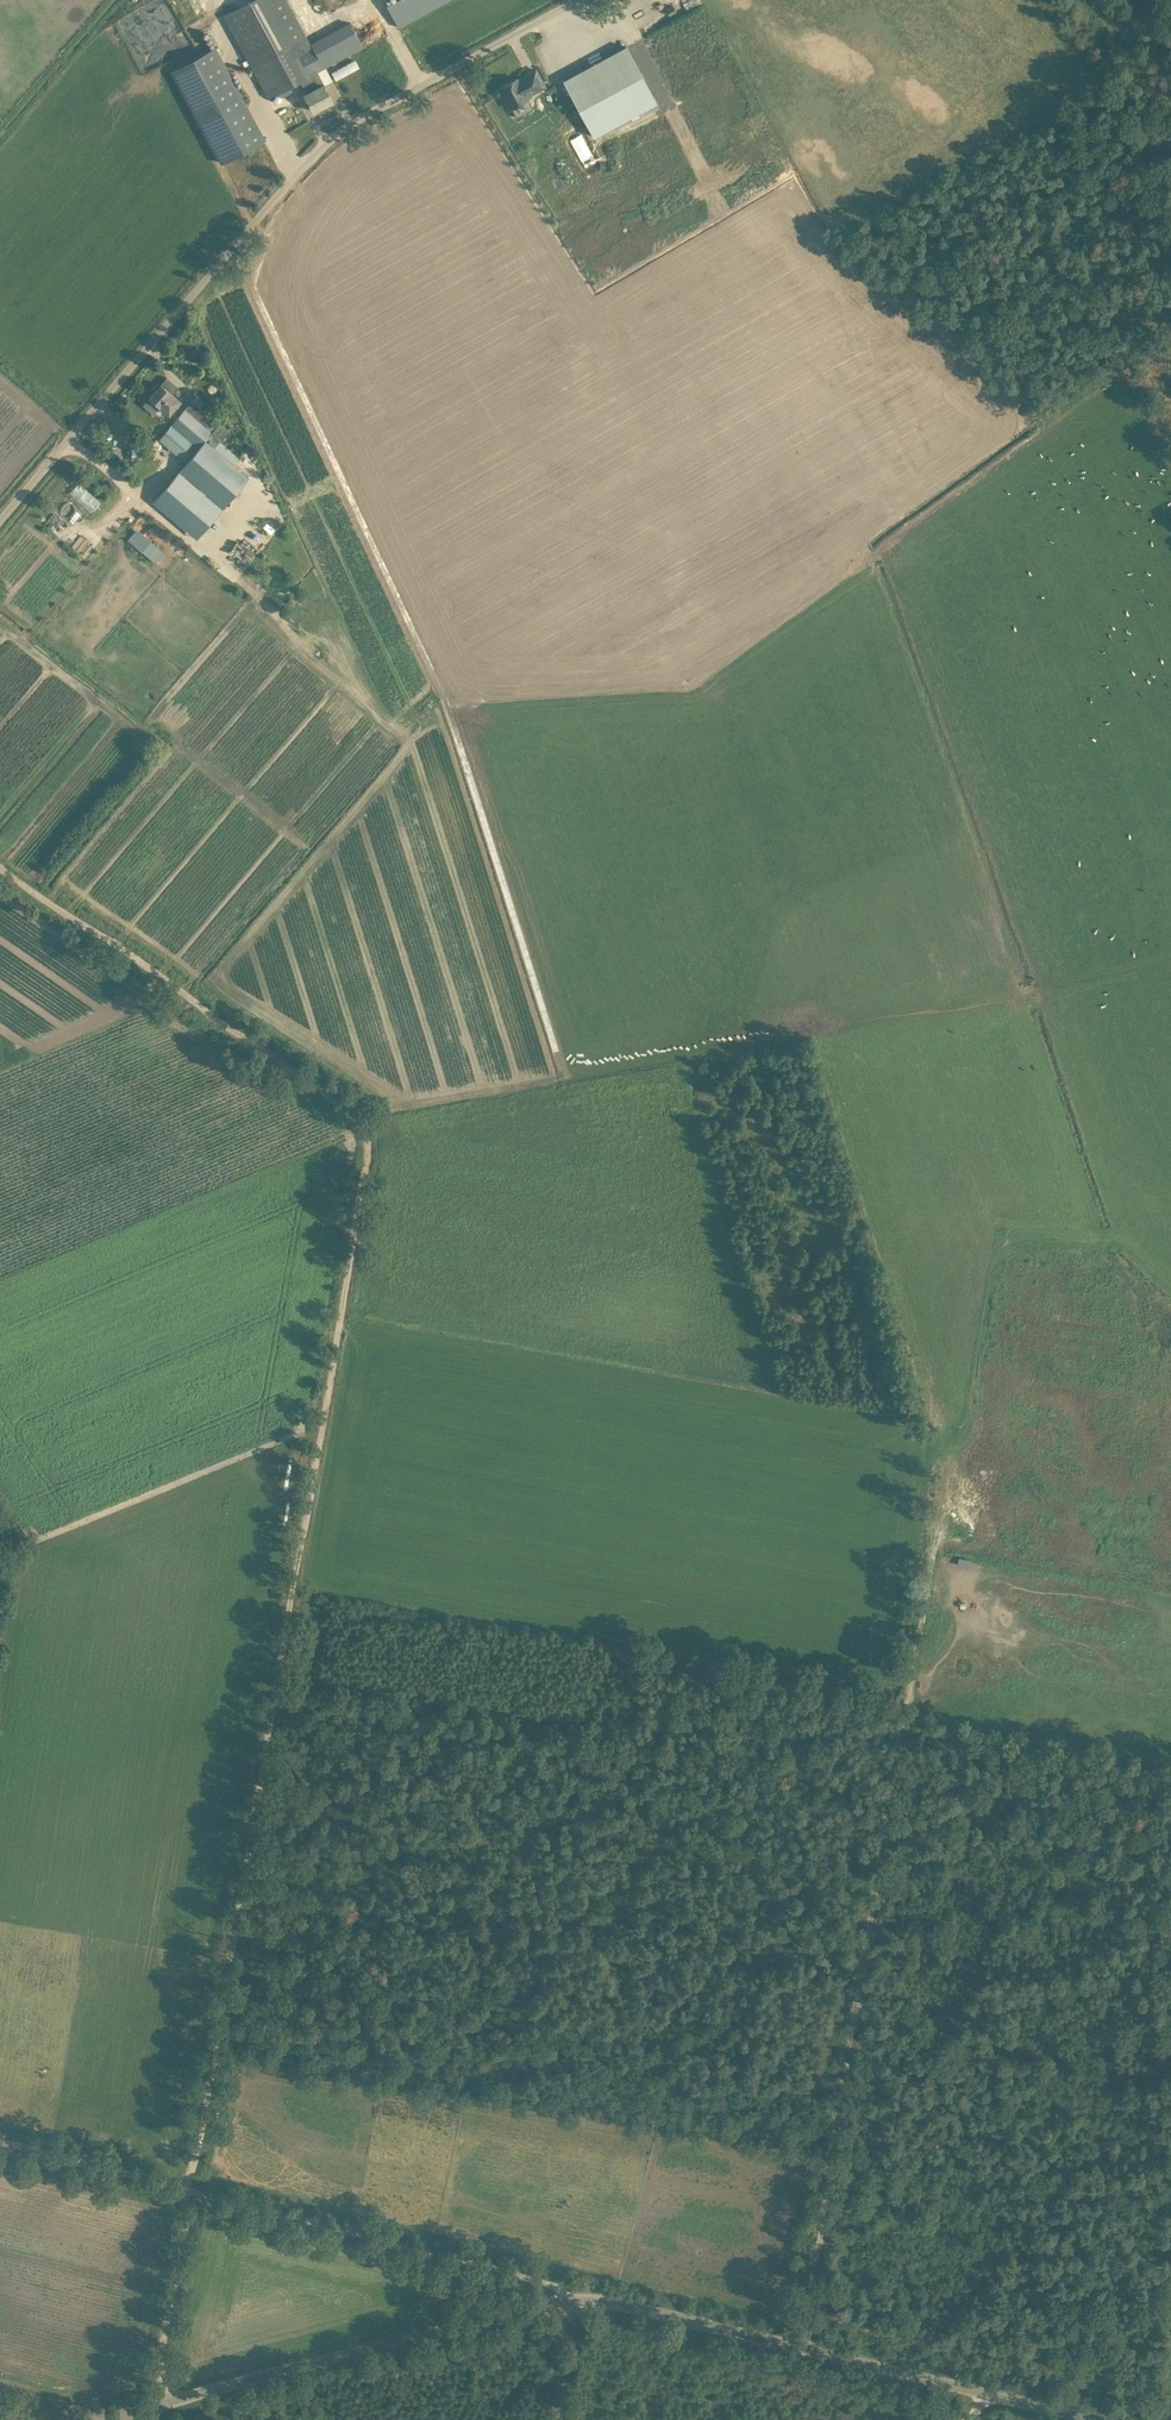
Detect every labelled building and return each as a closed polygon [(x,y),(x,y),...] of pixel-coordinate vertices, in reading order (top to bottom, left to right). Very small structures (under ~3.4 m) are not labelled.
[(254,69),(269,97),(300,80),(307,92),(304,94),(314,111),(333,100),(324,84),(325,84),(318,70),(363,46),(351,25),(312,47),(287,0),(251,0),(224,15),(252,70),(254,69)] [(387,4),(399,27),(448,0),(394,0),(387,4)] [(564,81),(595,137),(658,103),(627,46),(564,81)] [(264,140),(215,48),(173,70),(223,162),(264,140)] [(356,59),(331,70),(334,77),(359,67),(356,59)] [(526,95),(544,85),(535,69),(517,78),(516,77),(500,85),(511,107),(528,99),(526,95)] [(161,383),(150,396),(169,413),(179,402),(178,398),(161,383)] [(219,424),(200,408),(191,401),(159,439),(186,462),(153,501),(181,524),(185,520),(201,532),(237,488),(223,476),(239,456),(225,443),(212,432),(219,424)] [(137,527),(128,538),(155,561),(165,550),(137,527)]
